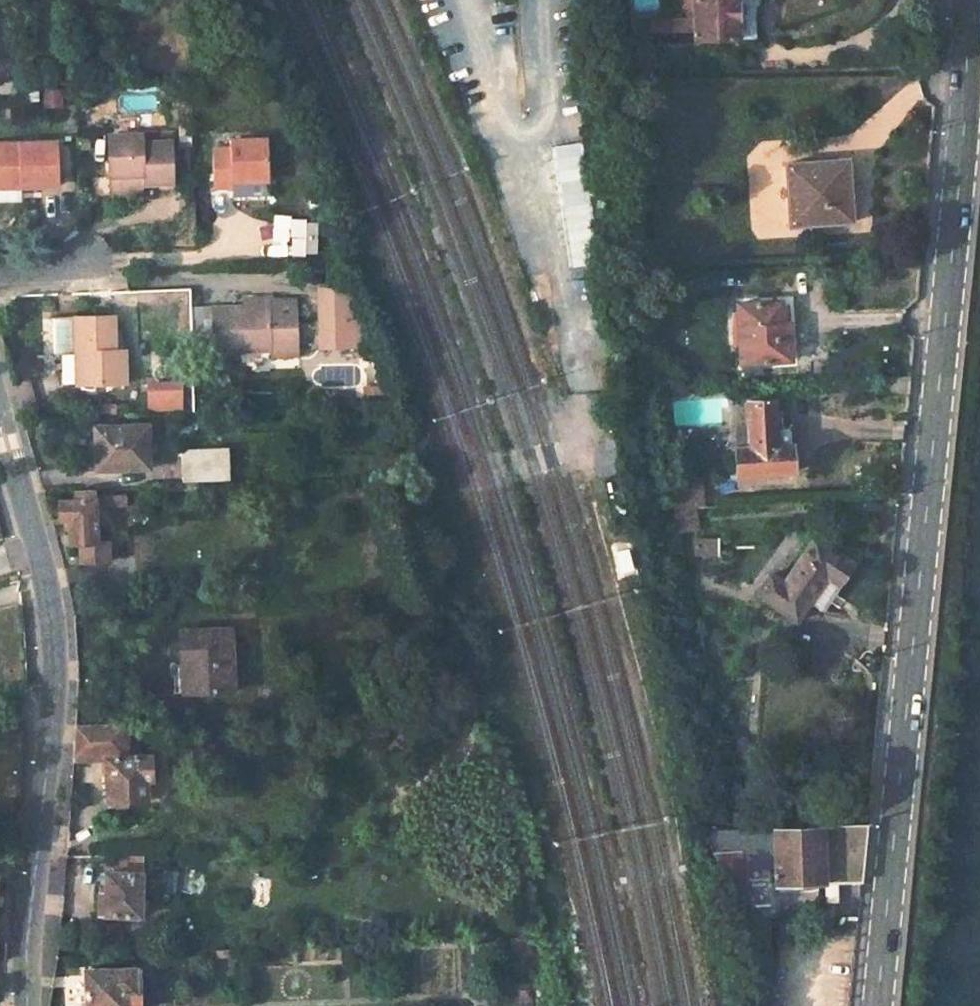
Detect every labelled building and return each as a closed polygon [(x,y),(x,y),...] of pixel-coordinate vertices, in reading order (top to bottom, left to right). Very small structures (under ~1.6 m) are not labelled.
[(651,41),(739,37),(738,0),(692,0),(693,11),(683,11),(684,20),(650,22),(651,41)] [(110,136),(111,176),(143,174),(144,183),(175,182),(174,142),(143,144),(142,134),(110,136)] [(215,150),(215,187),(232,186),(232,181),(269,181),(269,139),(231,140),(231,149),(215,150)] [(21,183),(21,187),(58,185),(57,142),(0,145),(0,184),(21,183)] [(785,163),(790,226),(852,221),(848,158),(785,163)] [(111,176),(111,185),(144,183),(143,174),(111,176)] [(17,199),(17,191),(0,191),(0,199),(17,199)] [(591,215),(561,215),(562,263),(592,262),(591,215)] [(358,348),(357,288),(317,289),(317,305),(318,348),(358,348)] [(736,303),(740,364),(792,361),(789,322),(782,323),(781,301),(736,303)] [(297,349),(296,306),(213,308),(214,351),(297,349)] [(75,319),(77,383),(124,381),(124,350),(114,351),(112,317),(75,319)] [(181,407),(180,388),(148,389),(149,408),(181,407)] [(733,447),(735,474),(791,470),(790,443),(776,444),(776,432),(774,398),(745,401),(748,447),(733,447)] [(95,427),(96,471),(146,469),(144,426),(95,427)] [(776,432),(776,444),(790,443),(789,431),(776,432)] [(181,450),(182,481),(229,479),(227,448),(181,450)] [(695,509),(699,509),(698,481),(670,483),(674,510),(695,509)] [(68,520),(68,544),(78,544),(79,558),(107,557),(107,542),(96,543),(95,506),(124,505),(124,494),(94,495),(94,489),(66,490),(67,501),(58,501),(58,520),(68,520)] [(674,510),(678,540),(698,539),(695,509),(674,510)] [(769,572),(755,592),(796,621),(810,600),(826,577),(836,583),(850,564),(811,536),(780,580),(769,572)] [(694,540),(694,557),(717,556),(716,539),(694,540)] [(633,575),(625,547),(608,551),(617,580),(633,575)] [(826,577),(810,600),(820,607),(836,583),(826,577)] [(172,662),(173,665),(230,663),(229,629),(179,632),(181,661),(172,662)] [(173,665),(173,693),(231,691),(230,663),(173,665)] [(109,745),(72,746),(71,757),(105,756),(125,756),(124,723),(108,724),(109,745)] [(108,724),(73,725),(72,746),(109,745),(108,724)] [(105,756),(106,800),(145,799),(144,780),(151,779),(150,755),(125,756),(105,756)] [(708,830),(719,869),(740,869),(739,855),(751,855),(772,854),(773,884),(823,881),(823,891),(833,891),(833,882),(860,880),(866,823),(750,829),(708,830)] [(739,855),(740,869),(752,869),(751,855),(739,855)] [(98,892),(97,915),(138,916),(140,858),(114,858),(113,870),(104,869),(103,892),(98,892)] [(719,869),(723,886),(742,886),(740,869),(719,869)] [(268,905),(267,879),(250,880),(251,906),(268,905)] [(773,884),(774,893),(823,891),(823,881),(773,884)] [(521,938),(524,959),(537,958),(534,937),(521,938)] [(86,1005),(140,1005),(139,968),(85,971),(86,1005)]
